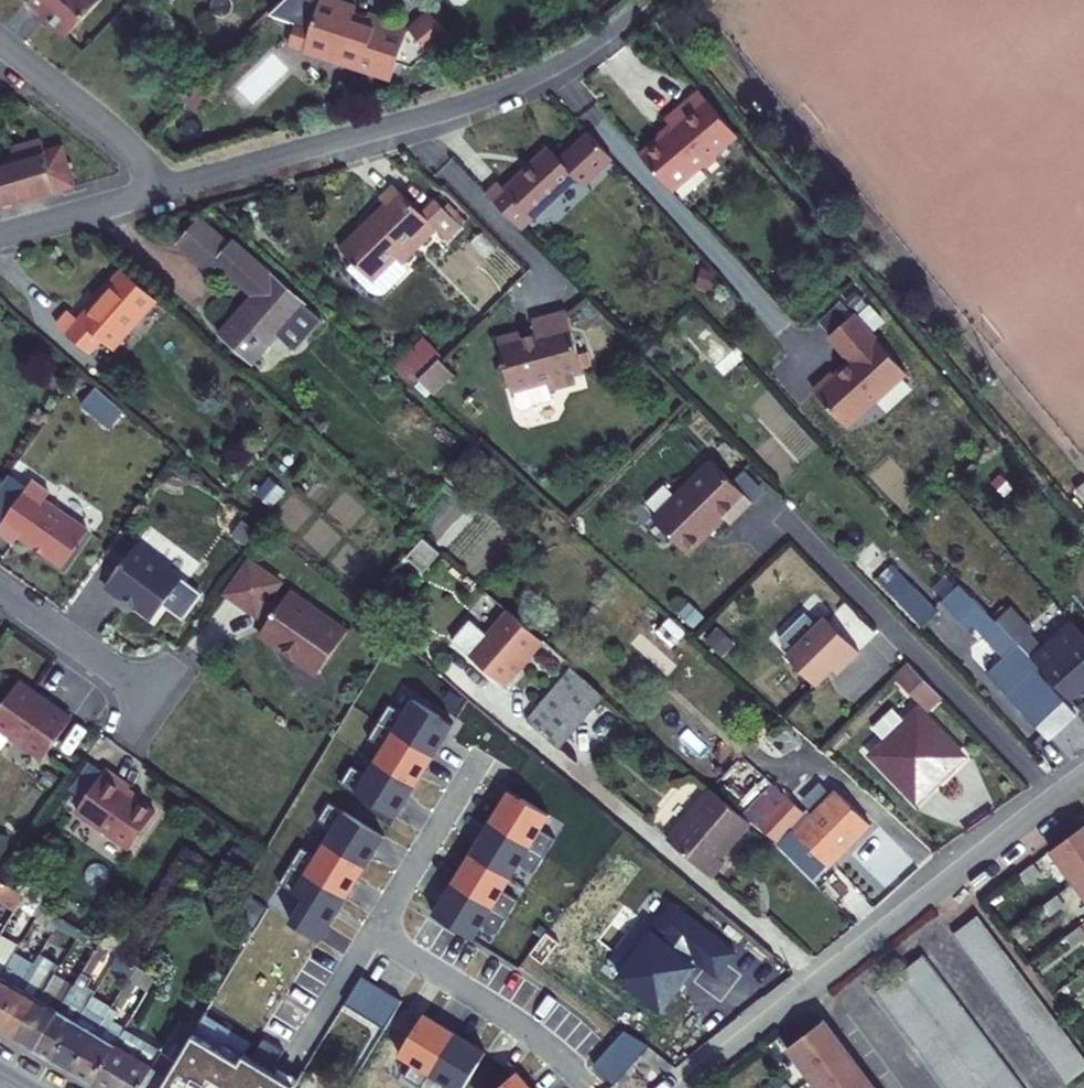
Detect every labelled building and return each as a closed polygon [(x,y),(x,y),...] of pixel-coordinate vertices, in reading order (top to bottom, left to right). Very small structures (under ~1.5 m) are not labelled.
[(27,2),(42,15),(43,13),(68,36),(101,0),(29,0),(27,2)] [(355,0),(323,0),(313,36),(340,48),(346,55),(354,59),(363,64),(371,66),(373,61),(389,63),(394,64),(400,63),(412,24),(395,19),(396,16),(372,9),(370,15),(357,12),(361,2),(355,0)] [(454,31),(432,6),(412,24),(430,44),(434,49),(454,31)] [(304,7),(297,31),(313,36),(320,12),(304,7)] [(430,44),(412,24),(403,56),(419,61),(429,51),(426,47),(430,44)] [(340,48),(313,36),(309,47),(319,50),(396,76),(400,63),(394,64),(389,63),(373,61),(371,66),(363,64),(354,59),(346,55),(340,48)] [(643,160),(676,196),(703,171),(709,172),(719,163),(719,157),(739,139),(701,94),(667,124),(674,132),(643,160)] [(591,132),(561,161),(577,177),(588,190),(617,162),(591,132)] [(0,145),(0,207),(76,185),(63,145),(46,149),(43,138),(13,147),(11,142),(0,145)] [(561,161),(548,147),(502,189),(497,184),(485,196),(520,231),(577,177),(561,161)] [(398,264),(434,228),(418,213),(391,185),(377,199),(383,205),(362,227),(362,229),(355,236),(352,236),(337,251),(344,258),(331,271),(354,294),(361,295),(369,296),(379,286),(366,273),(380,259),(392,270),(398,264)] [(434,197),(418,213),(434,228),(445,239),(460,223),(434,197)] [(294,351),(320,321),(230,240),(225,244),(198,220),(176,243),(208,271),(215,263),(252,296),(220,333),(252,361),(275,335),(294,351)] [(366,273),(379,286),(393,272),(392,270),(380,259),(366,273)] [(112,349),(156,300),(121,269),(77,319),(66,310),(54,322),(89,353),(101,339),(112,349)] [(516,332),(493,339),(501,365),(496,369),(501,383),(506,385),(508,392),(513,390),(544,381),(547,389),(573,381),(570,373),(580,370),(562,309),(528,320),(531,333),(518,337),(516,332)] [(845,424),(908,372),(857,312),(831,334),(852,358),(836,373),(834,370),(814,387),(845,424)] [(409,377),(434,355),(421,340),(396,363),(409,377)] [(450,373),(436,359),(415,379),(430,393),(450,373)] [(544,381),(513,390),(514,394),(511,398),(512,403),(516,406),(522,408),(526,406),(529,403),(549,397),(547,389),(544,381)] [(705,447),(647,505),(683,541),(719,504),(724,510),(746,487),(705,447)] [(489,461),(479,451),(468,462),(480,473),(489,461)] [(1014,485),(1004,474),(993,484),(1004,494),(1014,485)] [(0,526),(0,534),(14,544),(19,537),(62,569),(87,533),(45,502),(50,496),(32,482),(0,526)] [(137,547),(106,589),(122,600),(124,598),(154,621),(184,581),(137,547)] [(262,574),(247,563),(223,596),(238,607),(262,574)] [(921,629),(938,613),(893,565),(877,581),(921,629)] [(262,574),(238,607),(254,620),(261,612),(270,618),(258,634),(313,675),(342,636),(287,595),(278,607),(269,600),(279,587),(262,574)] [(1071,613),(1083,628),(1083,602),(1071,613)] [(1039,668),(982,609),(973,617),(1017,665),(994,687),(1040,735),(1067,710),(1034,673),(1039,668)] [(542,641),(508,613),(468,656),(502,685),(542,641)] [(823,614),(783,653),(813,683),(839,658),(843,662),(857,649),(823,614)] [(1083,691),(1083,638),(1071,623),(1033,657),(1072,702),(1083,691)] [(906,660),(895,671),(928,704),(938,693),(906,660)] [(524,720),(557,747),(601,696),(568,668),(524,720)] [(928,704),(895,671),(892,674),(924,707),(928,704)] [(72,720),(47,702),(45,706),(34,698),(33,692),(19,682),(0,709),(0,731),(43,761),(72,720)] [(388,704),(378,721),(432,755),(452,724),(412,699),(403,713),(388,704)] [(881,742),(867,755),(913,803),(961,757),(915,709),(901,723),(881,742)] [(901,723),(890,710),(870,730),(881,742),(901,723)] [(413,786),(432,755),(378,721),(367,739),(382,748),(374,761),(413,786)] [(90,761),(72,787),(85,797),(104,771),(90,761)] [(394,817),(413,786),(374,761),(365,775),(351,765),(339,784),(394,817)] [(104,771),(76,810),(130,848),(155,812),(127,792),(131,786),(106,768),(104,771)] [(771,783),(743,812),(813,880),(868,824),(835,791),(812,815),(806,810),(799,817),(792,809),(796,805),(771,783)] [(750,824),(739,815),(709,789),(665,840),(710,877),(723,862),(723,854),(750,824)] [(508,791),(488,822),(543,856),(554,839),(539,830),(548,815),(508,791)] [(323,843),(363,867),(382,836),(328,803),(317,820),(332,829),(323,843)] [(532,873),(543,856),(488,822),(469,853),(509,878),(518,864),(532,873)] [(1050,851),(1083,897),(1083,825),(1050,851)] [(300,847),(290,864),(344,898),(363,867),(323,843),(315,856),(300,847)] [(501,891),(509,878),(469,853),(451,884),(505,917),(516,900),(501,891)] [(319,938),(344,898),(290,864),(279,881),(294,891),(280,914),(319,938)] [(1025,885),(1039,874),(1032,864),(1018,875),(1025,885)] [(17,905),(24,894),(0,879),(0,904),(13,912),(17,905)] [(495,934),(505,917),(451,884),(431,915),(471,940),(480,925),(495,934)] [(43,906),(24,894),(17,905),(36,916),(43,906)] [(1048,916),(1062,905),(1055,896),(1041,906),(1048,916)] [(654,929),(615,979),(656,1011),(671,992),(668,990),(690,962),(713,978),(731,954),(668,905),(651,927),(654,929)] [(53,933),(56,927),(62,918),(43,906),(36,916),(34,920),(44,927),(53,933)] [(1083,1070),(1083,1060),(1052,1017),(1014,966),(976,916),(952,934),(980,972),(1028,1035),(1064,1085),(1083,1070)] [(8,934),(15,922),(9,918),(2,930),(8,934)] [(80,929),(62,918),(56,927),(74,939),(80,929)] [(1083,938),(1083,934),(1078,926),(1064,936),(1072,947),(1083,938)] [(39,955),(53,933),(44,927),(30,950),(39,955)] [(8,963),(14,953),(1,946),(8,934),(2,930),(0,933),(0,976),(8,963)] [(104,957),(109,948),(99,942),(85,965),(35,1048),(53,1060),(90,998),(94,991),(86,987),(91,978),(89,977),(101,955),(104,957)] [(39,955),(30,950),(24,960),(14,953),(8,963),(0,976),(0,1019),(33,966),(39,955)] [(117,953),(108,968),(127,980),(136,964),(117,953)] [(923,955),(874,992),(902,1030),(946,1087),(1023,1087),(999,1056),(961,1005),(923,955)] [(35,1048),(85,965),(72,958),(60,980),(52,975),(51,977),(15,1037),(35,1048)] [(903,967),(899,961),(890,967),(888,967),(883,971),(888,978),(903,967)] [(136,964),(127,980),(146,992),(155,977),(136,964)] [(15,1037),(51,977),(33,966),(0,1019),(0,1028),(15,1037)] [(383,1029),(401,1001),(361,976),(344,1004),(383,1029)] [(109,1009),(90,998),(53,1060),(72,1071),(109,1009)] [(109,1009),(72,1071),(91,1082),(123,1030),(109,1022),(115,1012),(109,1009)] [(419,1087),(452,1033),(421,1013),(396,1054),(410,1063),(402,1077),(419,1087)] [(822,1020),(785,1048),(815,1087),(874,1087),(822,1020)] [(193,1031),(179,1022),(161,1052),(123,1030),(91,1082),(101,1087),(158,1087),(192,1033),(193,1031)] [(294,1085),(243,1054),(239,1061),(192,1033),(158,1087),(292,1087),(294,1085)] [(452,1033),(419,1087),(420,1087),(442,1087),(445,1084),(451,1087),(462,1087),(484,1052),(452,1033)] [(515,1071),(495,1087),(529,1087),(515,1071)]
